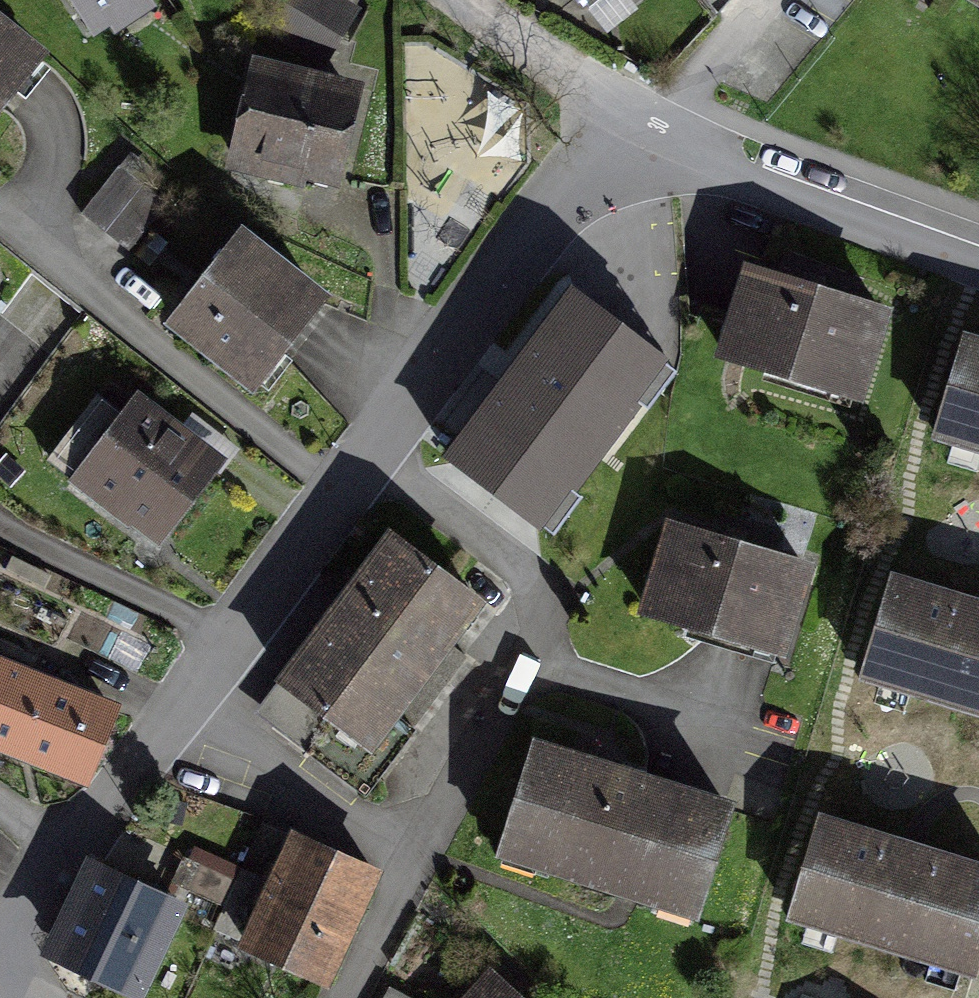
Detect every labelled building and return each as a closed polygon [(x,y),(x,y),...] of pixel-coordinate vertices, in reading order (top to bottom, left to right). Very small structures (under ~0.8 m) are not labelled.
[(91,31),(138,0),(70,0),(91,31)] [(978,17),(978,0),(952,0),(978,17)] [(36,61),(0,32),(0,105),(36,61)] [(255,67),(235,160),(331,182),(352,89),(255,67)] [(323,309),(233,243),(168,330),(258,396),(323,309)] [(763,274),(731,368),(852,409),(884,315),(763,274)] [(447,459),(544,531),(668,364),(571,292),(447,459)] [(978,465),(978,342),(971,339),(937,453),(978,465)] [(136,410),(77,485),(159,549),(218,474),(136,410)] [(673,529),(643,621),(781,666),(811,574),(673,529)] [(325,730),(308,753),(342,779),(474,606),(390,542),(275,693),(325,730)] [(978,723),(978,608),(898,583),(865,687),(978,723)] [(82,784),(111,708),(0,667),(0,754),(82,784)] [(505,863),(689,921),(723,814),(539,756),(505,863)] [(792,928),(976,985),(978,974),(978,872),(919,853),(825,824),(792,928)] [(240,940),(332,982),(380,879),(288,837),(240,940)] [(109,997),(148,997),(186,914),(89,872),(45,970),(109,997)] [(490,985),(478,997),(505,997),(490,985)]
